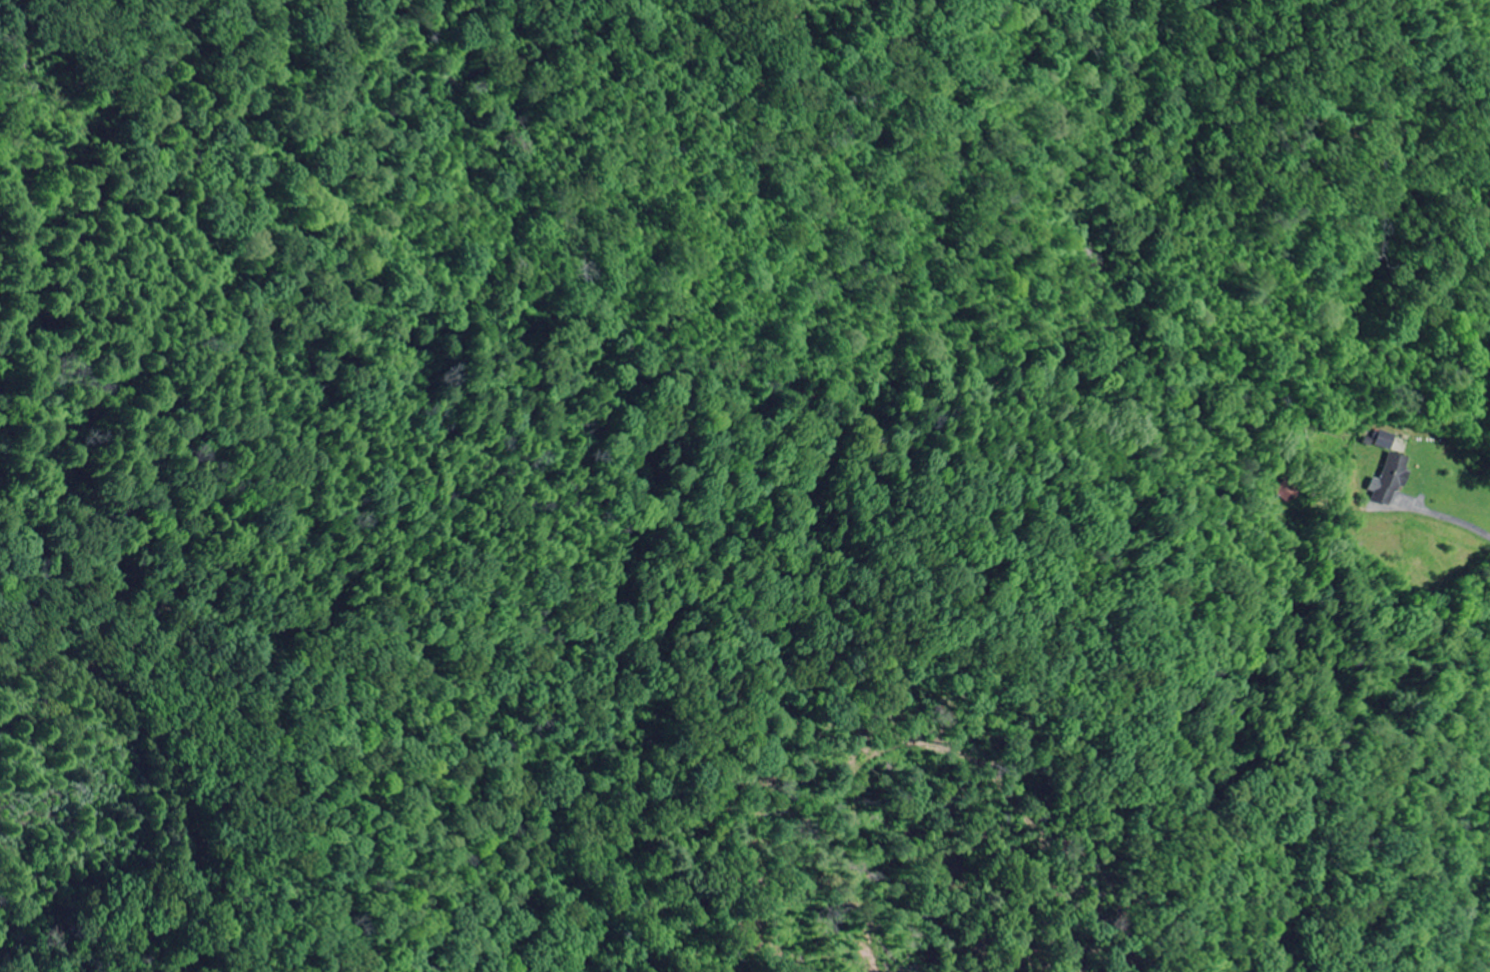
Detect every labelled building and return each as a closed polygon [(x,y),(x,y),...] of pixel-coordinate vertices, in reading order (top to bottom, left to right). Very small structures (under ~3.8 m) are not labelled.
[(1374,502),(1394,508),(1406,472),(1405,472),(1408,459),(1389,453),(1381,481),(1373,478),(1370,491),(1376,493),(1374,502)]
